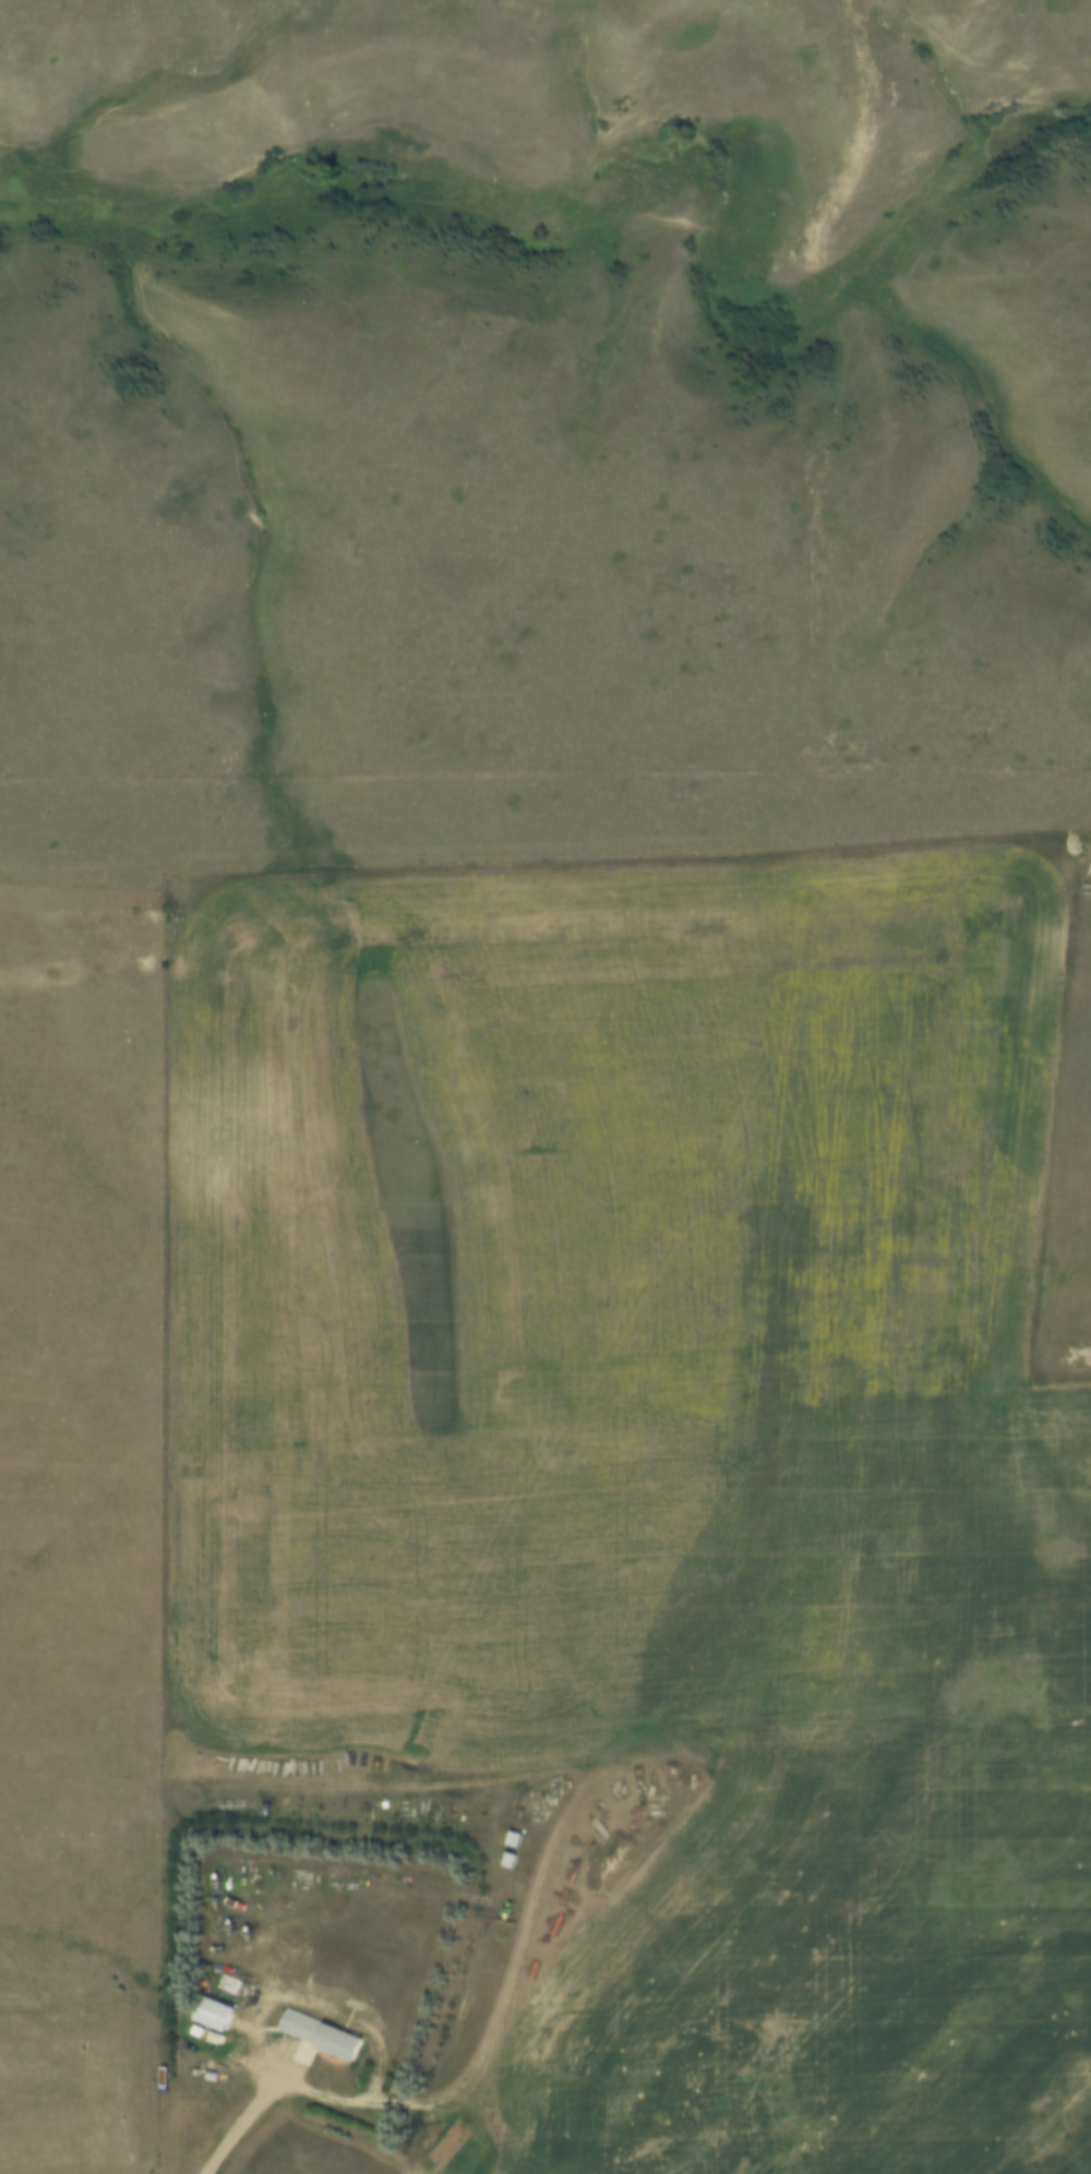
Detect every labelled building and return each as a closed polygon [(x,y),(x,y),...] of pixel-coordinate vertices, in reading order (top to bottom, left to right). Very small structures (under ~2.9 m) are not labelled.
[(522,1847),(526,1832),(515,1829),(510,1844),(522,1847)] [(519,1853),(509,1850),(506,1864),(516,1867),(519,1853)] [(237,2008),(209,1994),(198,2018),(226,2031),(237,2008)] [(366,2036),(288,2007),(280,2031),(358,2060),(366,2036)]
